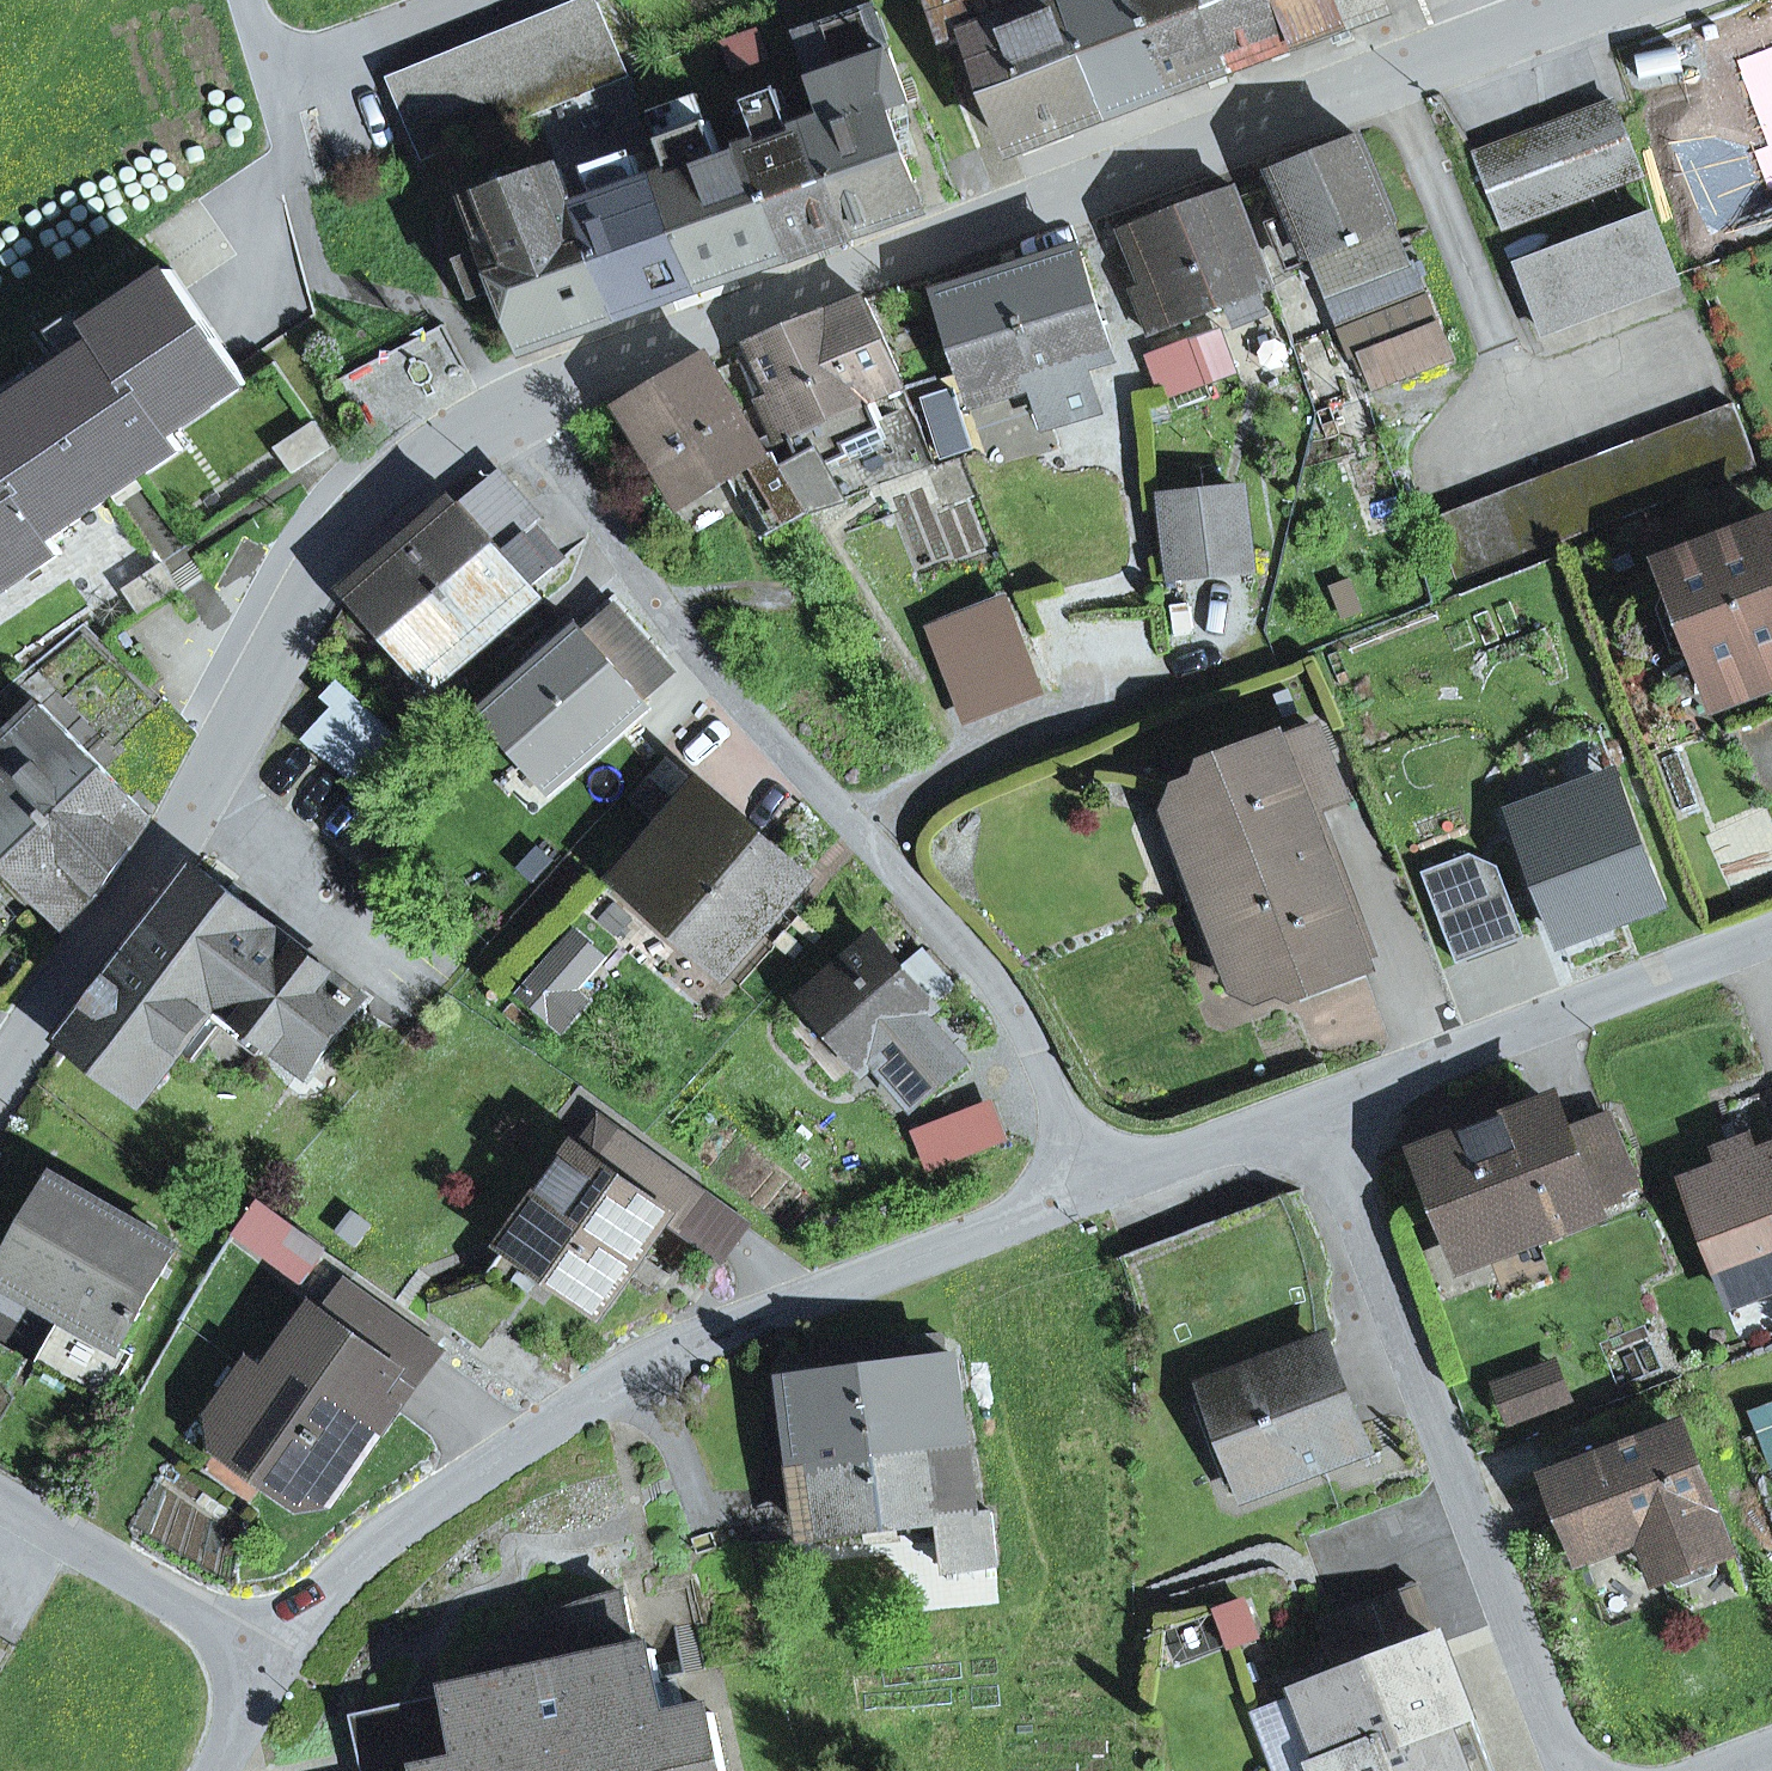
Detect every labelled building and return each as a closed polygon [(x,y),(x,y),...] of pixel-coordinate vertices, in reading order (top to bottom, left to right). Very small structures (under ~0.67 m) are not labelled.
[(851,235),(923,210),(887,108),(909,100),(874,0),(866,0),(797,25),(830,119),(811,126),(851,235)] [(1014,149),(1105,115),(1062,0),(1052,0),(1037,6),(1035,0),(936,0),(952,43),(972,36),(1014,149)] [(1105,115),(1169,91),(1135,0),(1062,0),(1105,115)] [(1169,91),(1232,68),(1206,0),(1135,0),(1169,91)] [(1296,44),(1279,0),(1206,0),(1232,68),(1296,44)] [(1296,44),(1388,10),(1384,0),(1279,0),(1296,44)] [(597,3),(393,86),(422,158),(627,75),(597,3)] [(745,150),(785,258),(851,235),(811,126),(795,132),(781,92),(748,103),(763,143),(745,150)] [(661,139),(709,121),(700,94),(651,111),(661,139)] [(1639,174),(1613,105),(1477,157),(1503,225),(1639,174)] [(660,180),(700,288),(785,258),(745,150),(723,158),(709,121),(661,139),(674,174),(660,180)] [(1342,323),(1421,292),(1360,140),(1277,174),(1295,219),(1276,226),(1291,264),(1316,254),(1342,323)] [(576,210),(616,318),(700,288),(660,180),(645,185),(634,156),(589,173),(599,202),(576,210)] [(474,201),(526,351),(616,318),(576,210),(560,169),(474,201)] [(1133,290),(1150,334),(1229,302),(1257,291),(1272,285),(1237,190),(1131,231),(1151,283),(1133,290)] [(1584,239),(1610,306),(1677,280),(1652,213),(1584,239)] [(1517,263),(1542,331),(1610,306),(1584,239),(1517,263)] [(475,300),(503,290),(488,249),(460,259),(475,300)] [(946,293),(962,343),(1097,305),(1081,252),(946,293)] [(7,551),(25,578),(62,553),(52,538),(184,449),(174,434),(249,383),(172,270),(91,324),(102,341),(0,410),(0,555),(7,551)] [(1236,321),(1265,310),(1257,291),(1229,302),(1236,321)] [(1342,323),(1356,358),(1359,356),(1435,326),(1421,292),(1342,323)] [(799,458),(818,450),(825,462),(885,437),(868,397),(903,383),(866,299),(753,346),(757,354),(743,360),(763,402),(759,403),(774,437),(787,432),(799,458)] [(1082,364),(1113,355),(1097,305),(962,343),(978,396),(1035,378),(1049,425),(1096,410),(1082,364)] [(1453,359),(1438,324),(1435,326),(1359,356),(1373,391),(1453,359)] [(1206,374),(1235,364),(1224,333),(1195,343),(1206,374)] [(1151,358),(1162,389),(1206,374),(1195,343),(1151,358)] [(761,443),(712,360),(628,410),(686,507),(769,457),(761,443)] [(953,390),(924,399),(932,422),(961,413),(953,390)] [(1734,403),(1700,415),(1725,479),(1758,466),(1734,403)] [(932,422),(942,456),(971,447),(961,413),(932,422)] [(1691,491),(1725,479),(1700,415),(1667,428),(1691,491)] [(1667,428),(1633,441),(1658,505),(1691,491),(1667,428)] [(769,457),(776,469),(782,465),(799,458),(787,432),(774,437),(761,443),(769,457)] [(1633,441),(1599,454),(1624,517),(1658,505),(1633,441)] [(799,458),(782,465),(808,511),(844,500),(825,462),(818,450),(799,458)] [(1599,454),(1566,467),(1591,530),(1624,517),(1599,454)] [(766,535),(808,511),(782,465),(776,469),(741,488),(766,535)] [(1566,467),(1533,479),(1557,543),(1591,530),(1566,467)] [(505,549),(506,551),(535,526),(494,477),(357,590),(398,639),(505,549)] [(1533,479),(1499,493),(1524,556),(1557,543),(1533,479)] [(1165,501),(1172,573),(1250,565),(1242,493),(1165,501)] [(1499,493),(1465,505),(1490,569),(1524,556),(1499,493)] [(1490,569),(1465,505),(1432,519),(1457,582),(1490,569)] [(1676,589),(1667,609),(1680,644),(1700,653),(1710,677),(1771,654),(1771,525),(1667,565),(1676,589)] [(564,559),(535,526),(506,551),(505,549),(398,639),(430,676),(564,559)] [(940,632),(976,721),(1035,698),(1001,608),(940,632)] [(585,633),(494,710),(553,779),(644,700),(585,633)] [(1771,692),(1771,654),(1710,677),(1722,711),(1771,692)] [(9,860),(105,770),(42,704),(0,745),(0,768),(13,782),(0,794),(0,850),(9,860)] [(1319,851),(1305,812),(1344,797),(1318,730),(1167,787),(1175,810),(1207,894),(1319,851)] [(67,922),(107,885),(151,819),(105,770),(9,860),(67,922)] [(1570,816),(1623,797),(1615,776),(1563,796),(1570,816)] [(668,830),(687,809),(652,779),(634,799),(668,830)] [(668,830),(626,877),(725,964),(800,879),(701,792),(687,809),(668,830)] [(1661,898),(1623,797),(1570,816),(1563,796),(1514,814),(1560,936),(1661,898)] [(1191,900),(1207,894),(1175,810),(1164,833),(1190,900),(1191,900)] [(1294,989),(1362,963),(1319,851),(1207,894),(1241,983),(1257,991),(1279,982),(1294,989)] [(1433,901),(1501,875),(1497,866),(1471,855),(1423,873),(1433,901)] [(244,1018),(309,1069),(364,998),(198,867),(66,1039),(143,1100),(201,1027),(224,1045),(244,1018)] [(1433,901),(1457,962),(1524,937),(1501,875),(1433,901)] [(1217,973),(1241,983),(1207,894),(1191,900),(1190,900),(1217,973)] [(882,1047),(923,1095),(960,1063),(919,1015),(929,1007),(901,974),(876,945),(812,999),(865,1061),(882,1047)] [(954,985),(926,953),(901,974),(929,1007),(954,985)] [(546,967),(523,994),(562,1029),(586,1002),(546,967)] [(1424,1154),(1445,1208),(1476,1223),(1481,1236),(1487,1252),(1594,1212),(1563,1130),(1553,1105),(1528,1114),(1424,1154)] [(933,1164),(1001,1137),(989,1107),(921,1133),(933,1164)] [(1594,1212),(1638,1195),(1607,1114),(1563,1130),(1594,1212)] [(722,1264),(751,1224),(603,1116),(599,1123),(681,1183),(660,1212),(665,1215),(661,1221),(722,1264)] [(665,1215),(660,1212),(681,1183),(599,1123),(510,1244),(598,1308),(661,1221),(665,1215)] [(1752,1169),(1755,1161),(1749,1144),(1721,1154),(1727,1172),(1735,1175),(1752,1169)] [(1771,1155),(1755,1161),(1752,1169),(1735,1175),(1727,1172),(1694,1184),(1739,1304),(1771,1292),(1771,1156),(1771,1155)] [(5,1269),(80,1312),(46,1370),(104,1404),(132,1355),(118,1347),(134,1319),(139,1322),(143,1314),(139,1312),(176,1248),(57,1179),(5,1269)] [(1126,1255),(1130,1266),(1281,1209),(1277,1198),(1126,1255)] [(235,1239),(301,1285),(325,1251),(258,1205),(235,1239)] [(1465,1260),(1487,1252),(1481,1236),(1476,1223),(1445,1208),(1465,1260)] [(380,1397),(399,1372),(389,1365),(410,1337),(411,1335),(348,1289),(326,1320),(314,1311),(266,1378),(251,1367),(216,1416),(290,1470),(296,1504),(329,1499),(395,1408),(380,1397)] [(380,1397),(395,1408),(434,1354),(410,1337),(389,1365),(399,1372),(380,1397)] [(914,1403),(914,1401),(962,1395),(957,1360),(945,1361),(942,1338),(829,1348),(833,1375),(793,1380),(797,1416),(884,1405),(884,1408),(914,1403)] [(1245,1478),(1250,1490),(1362,1447),(1323,1344),(1210,1387),(1215,1400),(1245,1478)] [(1529,1375),(1542,1409),(1567,1400),(1554,1365),(1529,1375)] [(1498,1386),(1511,1421),(1542,1409),(1529,1375),(1498,1386)] [(804,1474),(803,1464),(967,1444),(962,1395),(914,1401),(914,1403),(884,1408),(884,1405),(797,1416),(801,1442),(785,1444),(789,1476),(804,1474)] [(1226,1485),(1245,1478),(1215,1400),(1196,1407),(1226,1485)] [(296,1504),(290,1470),(216,1416),(214,1444),(296,1504)] [(1553,1478),(1583,1556),(1642,1533),(1658,1576),(1725,1550),(1679,1430),(1553,1478)] [(803,1464),(804,1474),(812,1538),(941,1523),(947,1571),(997,1565),(992,1513),(975,1513),(967,1444),(803,1464)] [(1396,1656),(1439,1640),(1417,1582),(1317,1620),(1333,1663),(1319,1669),(1324,1684),(1361,1670),(1356,1658),(1392,1645),(1396,1656)] [(459,1726),(431,1732),(439,1770),(725,1770),(713,1713),(671,1722),(655,1649),(638,1653),(626,1597),(547,1625),(511,1647),(477,1673),(480,1687),(452,1693),(459,1726)] [(1361,1670),(1324,1684),(1300,1693),(1327,1763),(1316,1767),(1317,1770),(1470,1713),(1442,1639),(1439,1640),(1396,1656),(1392,1645),(1356,1658),(1361,1670)] [(431,1732),(459,1726),(452,1693),(351,1715),(363,1770),(439,1770),(431,1732)] [(1327,1763),(1300,1693),(1253,1711),(1276,1770),(1317,1770),(1316,1767),(1327,1763)] [(1486,1757),(1470,1713),(1317,1770),(1466,1770),(1464,1766),(1486,1757)] [(1486,1757),(1464,1766),(1466,1770),(1491,1770),(1486,1757)]
